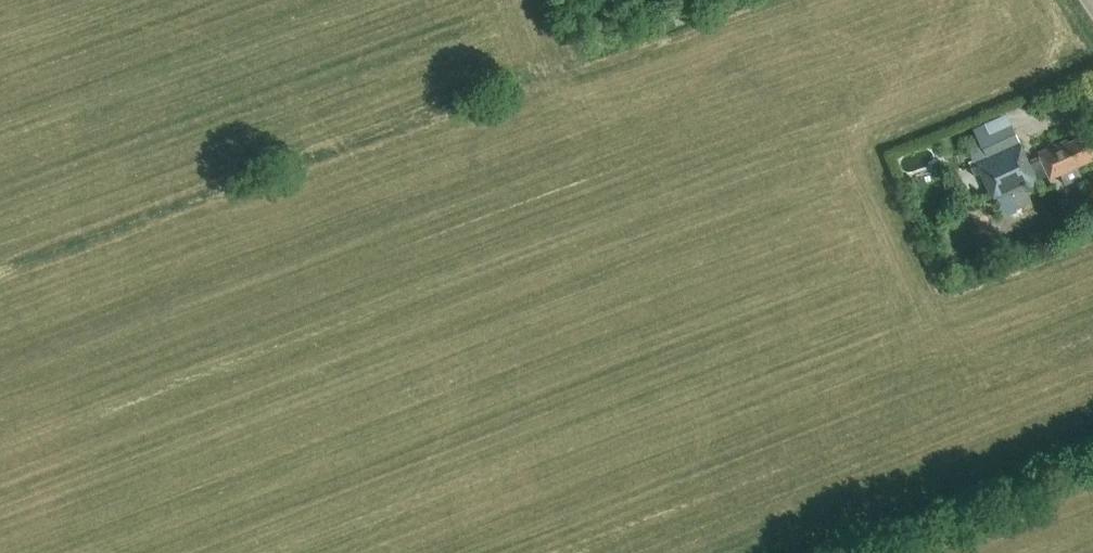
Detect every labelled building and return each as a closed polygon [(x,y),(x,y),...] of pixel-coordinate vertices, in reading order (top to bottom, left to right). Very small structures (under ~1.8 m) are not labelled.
[(976,135),(965,140),(975,162),(1020,142),(1007,113),(984,124),(973,129),(976,135)] [(1077,167),(1092,160),(1092,149),(1087,135),(1069,143),(1068,140),(1037,154),(1039,159),(1030,163),(1021,143),(977,163),(994,202),(1023,189),(1022,188),(1038,181),(1035,175),(1045,171),(1049,180),(1060,174),(1065,185),(1082,177),(1077,167)]
